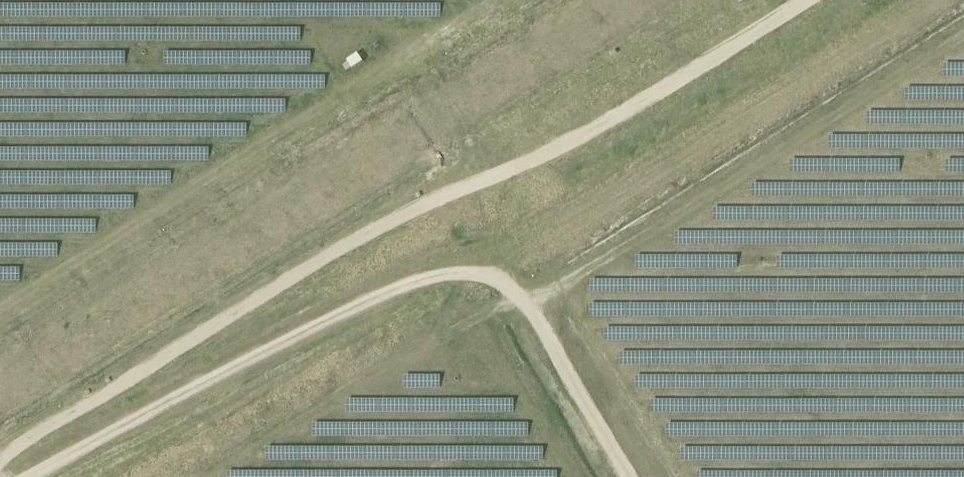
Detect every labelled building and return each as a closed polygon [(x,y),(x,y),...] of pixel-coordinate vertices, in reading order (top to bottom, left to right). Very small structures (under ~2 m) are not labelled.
[(611,291),(612,279),(592,278),(591,290),(611,291)]
